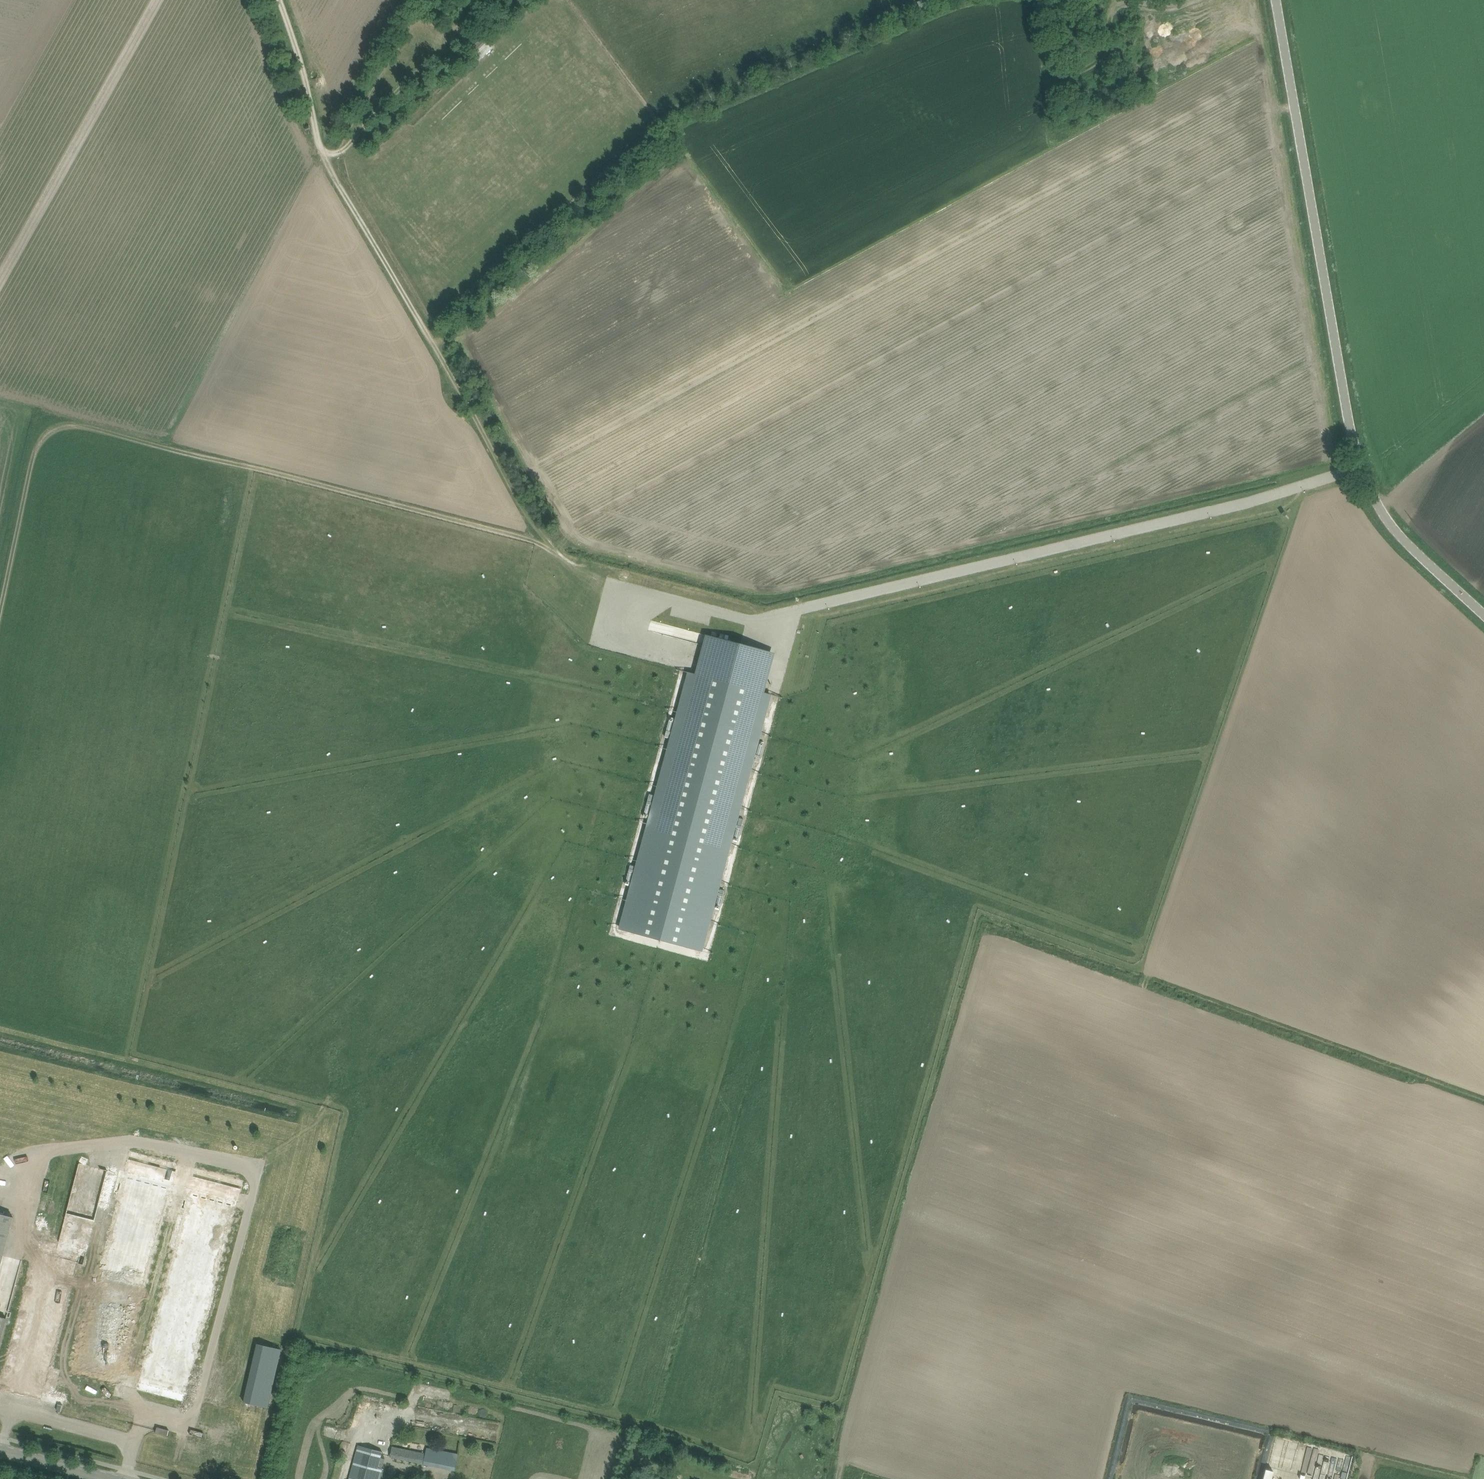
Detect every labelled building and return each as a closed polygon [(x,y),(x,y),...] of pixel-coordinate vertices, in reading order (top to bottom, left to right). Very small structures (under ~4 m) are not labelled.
[(931,0),(923,0),(912,5),(915,11),(933,3),(931,0)] [(690,673),(620,928),(700,951),(769,694),(761,692),(771,659),(739,650),(740,644),(709,636),(698,675),(690,673)] [(127,1149),(76,1372),(127,1384),(178,1160),(127,1149)] [(190,1166),(142,1390),(193,1402),(242,1177),(190,1166)] [(14,1218),(0,1214),(0,1270),(14,1218)] [(281,1350),(257,1344),(243,1402),(268,1408),(281,1350)] [(1269,1466),(1281,1470),(1290,1440),(1277,1437),(1269,1466)] [(1286,1464),(1299,1466),(1302,1443),(1289,1441),(1286,1464)] [(358,1445),(349,1478),(380,1478),(383,1468),(378,1467),(382,1451),(358,1445)] [(435,1449),(427,1448),(426,1453),(425,1453),(413,1450),(410,1462),(423,1464),(423,1465),(431,1466),(435,1449)] [(1331,1473),(1330,1478),(1336,1478),(1342,1455),(1323,1450),(1318,1470),(1331,1473)] [(1276,1478),(1279,1478),(1281,1471),(1268,1467),(1266,1476),(1276,1478)]
